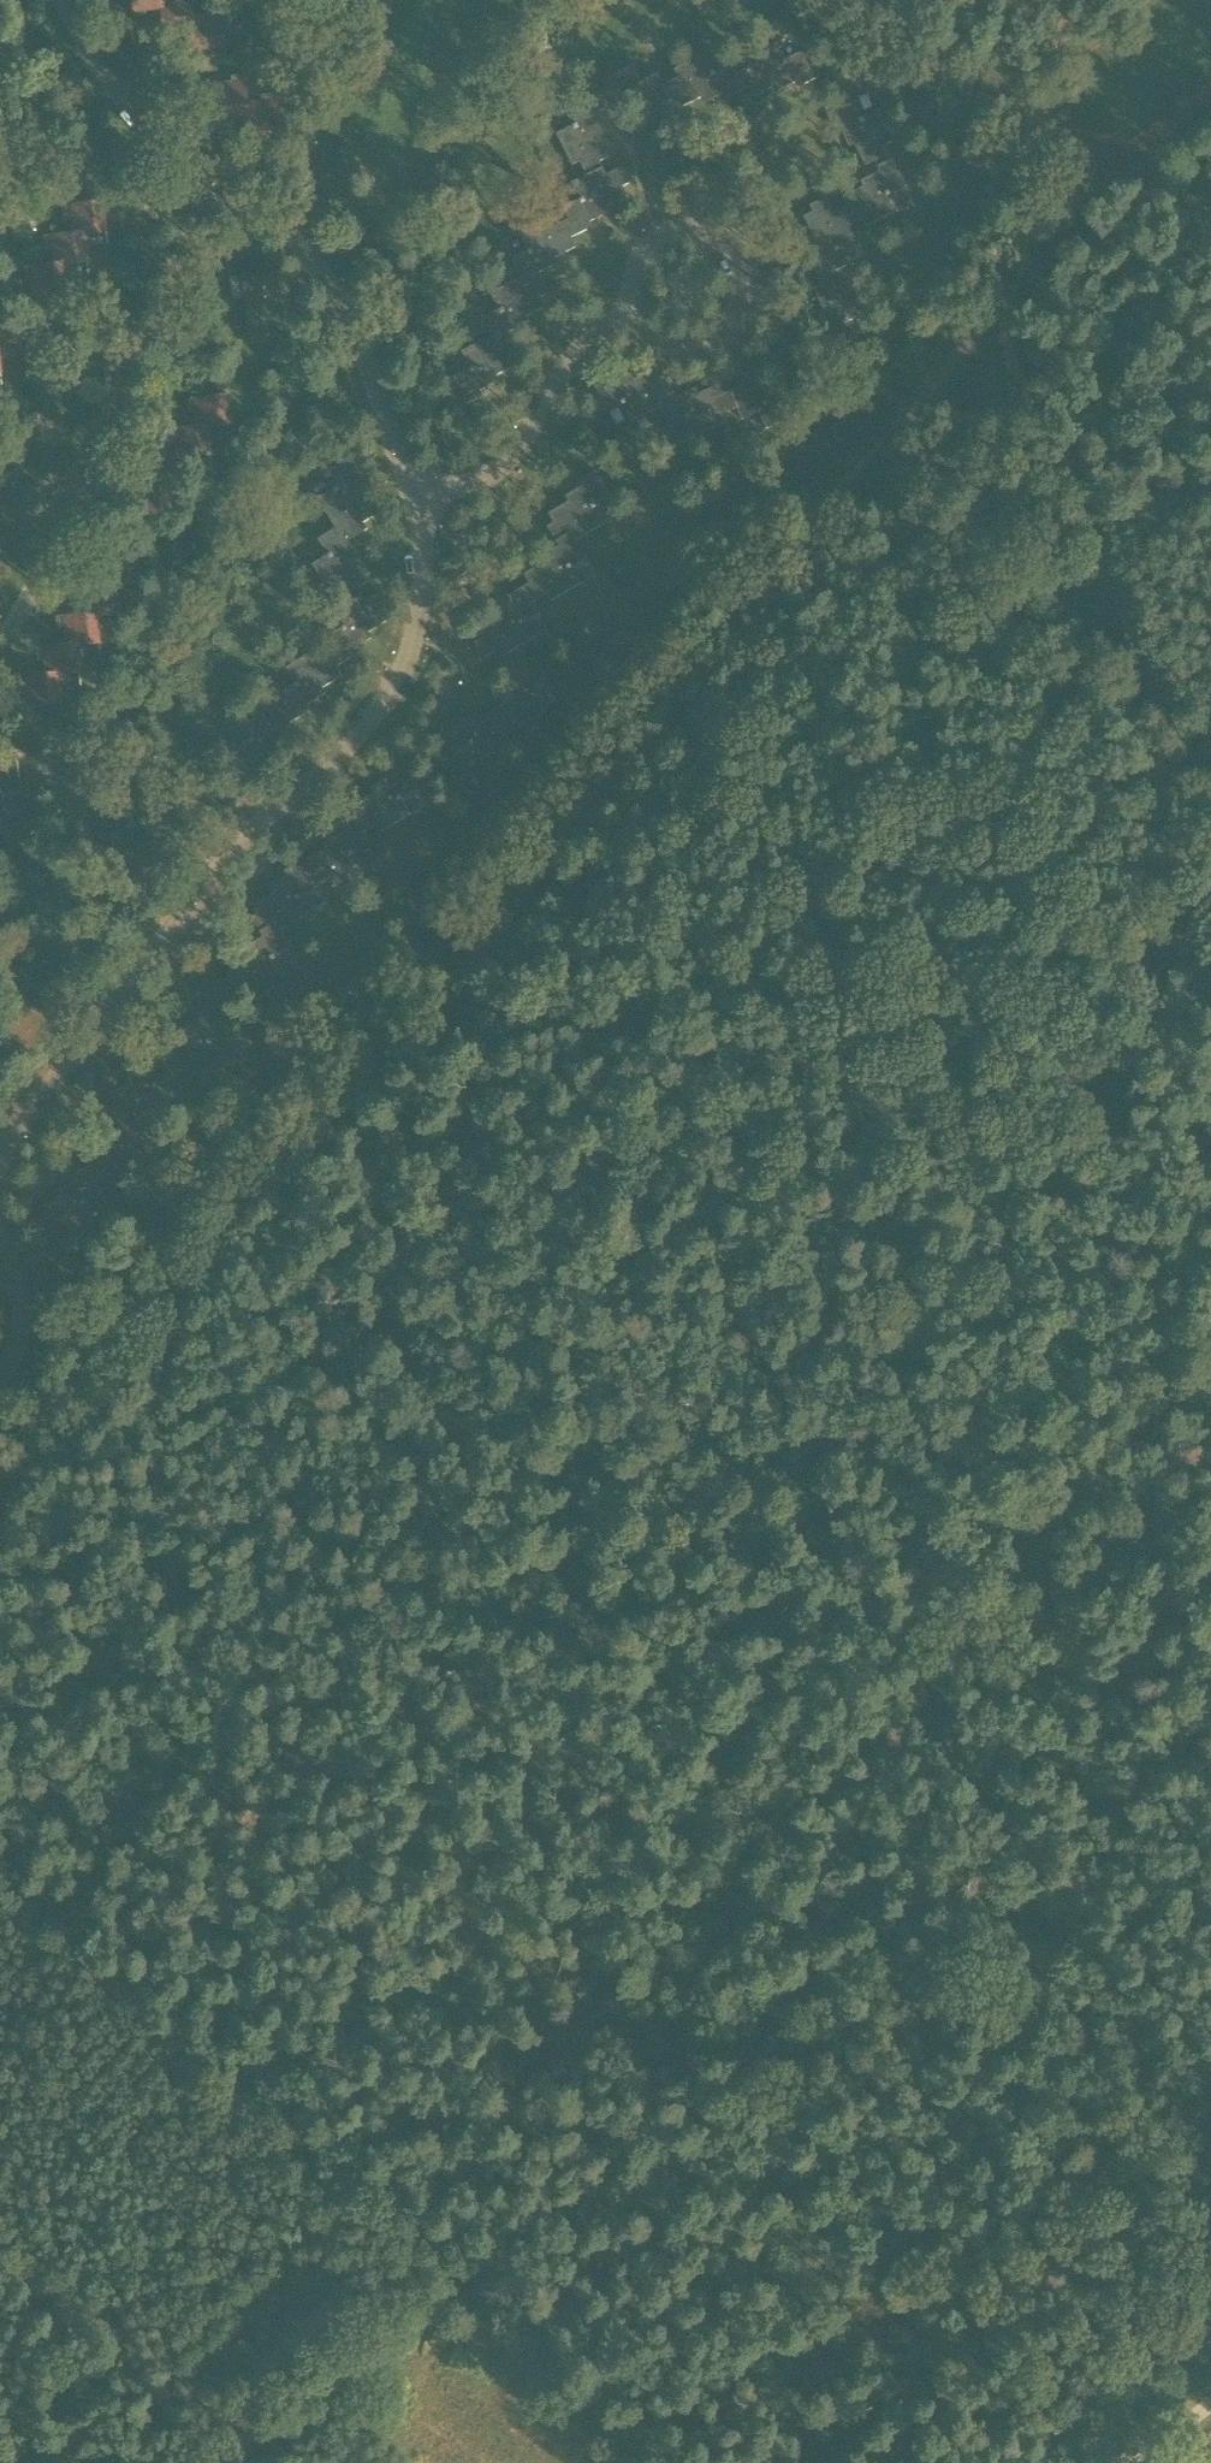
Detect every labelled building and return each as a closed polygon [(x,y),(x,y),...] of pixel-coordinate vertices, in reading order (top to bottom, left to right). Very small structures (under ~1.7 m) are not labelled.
[(164,0),(133,0),(134,12),(162,9),(165,8),(164,0)] [(165,8),(162,9),(164,32),(192,29),(195,28),(194,17),(192,0),(164,0),(165,8)] [(226,48),(222,7),(207,8),(208,16),(194,17),(195,28),(192,29),(195,51),(226,48)] [(750,67),(736,73),(744,90),(750,87),(754,96),(776,86),(778,91),(798,81),(800,87),(816,79),(803,51),(786,59),(778,43),(746,59),(750,67)] [(717,44),(706,50),(716,68),(727,61),(717,44)] [(678,77),(664,84),(672,101),(678,98),(683,107),(704,96),(707,102),(726,92),(728,97),(744,90),(736,73),(731,62),(714,70),(706,54),(674,70),(678,77)] [(672,101),(664,84),(659,73),(642,81),(634,65),(603,80),(606,88),(592,95),(600,112),(606,109),(611,118),(632,107),(635,113),(654,103),(657,108),(672,101)] [(218,118),(246,114),(249,114),(249,103),(246,74),(232,75),(232,83),(215,84),(218,118)] [(249,114),(246,114),(248,136),(248,137),(280,134),(276,93),(262,95),(262,102),(249,103),(249,114)] [(580,161),(587,175),(604,167),(601,161),(610,157),(599,136),(605,133),(595,114),(600,112),(592,95),(565,109),(573,125),(557,134),(573,165),(580,161)] [(863,117),(855,100),(827,114),(835,130),(840,127),(850,146),(855,143),(865,165),(875,161),(878,167),(894,159),(887,144),(895,141),(880,109),(863,117)] [(847,206),(841,209),(849,225),(863,219),(867,226),(899,211),(891,194),(908,186),(894,159),(878,167),(880,172),(861,181),(864,186),(843,197),(847,206)] [(564,208),(569,219),(578,235),(593,227),(591,222),(610,212),(607,206),(628,196),(623,187),(630,183),(622,167),(607,174),(604,167),(587,175),(572,183),(580,199),(564,208)] [(813,263),(820,278),(837,271),(848,265),(840,249),(857,241),(849,225),(841,209),(834,213),(826,198),(810,205),(813,212),(804,216),(814,238),(809,240),(818,260),(813,263)] [(84,232),(85,235),(108,232),(104,201),(63,206),(65,220),(72,219),(74,233),(84,232)] [(526,286),(542,278),(539,273),(558,263),(555,258),(577,247),(572,238),(578,235),(569,219),(556,226),(552,218),(520,234),(528,251),(512,259),(521,278),(526,286)] [(54,263),(65,262),(65,265),(66,265),(88,262),(85,235),(84,232),(74,233),(44,236),(45,250),(53,249),(54,263)] [(54,263),(25,266),(26,280),(34,279),(36,297),(69,293),(66,265),(65,265),(65,262),(54,263)] [(837,271),(820,278),(823,284),(814,288),(824,310),(818,313),(827,332),(823,335),(830,350),(858,337),(850,321),(866,313),(851,281),(843,285),(837,271)] [(497,344),(513,337),(510,332),(529,322),(526,317),(548,306),(543,297),(549,293),(542,278),(526,286),(521,278),(491,293),(499,309),(483,318),(492,336),(497,344)] [(462,352),(470,368),(454,376),(468,404),(484,396),(481,390),(500,381),(497,375),(518,364),(514,355),(520,352),(513,337),(497,344),(492,336),(462,352)] [(594,384),(606,412),(623,405),(630,422),(662,408),(659,399),(675,392),(667,376),(661,379),(656,369),(635,379),(632,373),(613,382),(610,377),(594,384)] [(730,391),(737,407),(742,419),(759,412),(766,429),(799,415),(795,407),(811,400),(804,384),(797,387),(793,377),(771,387),(768,381),(749,390),(746,384),(730,391)] [(659,399),(662,408),(669,425),(686,418),(693,435),(726,421),(723,413),(737,407),(730,391),(724,394),(720,384),(699,394),(696,388),(677,397),(675,392),(659,399)] [(227,394),(187,398),(188,413),(196,412),(197,426),(207,424),(208,427),(209,427),(231,425),(227,394)] [(344,523),(354,538),(368,529),(364,523),(373,517),(360,497),(366,494),(354,476),(359,473),(350,457),(324,474),(334,489),(318,499),(336,528),(344,523)] [(548,526),(557,541),(572,532),(576,540),(606,523),(596,507),(612,497),(596,471),(581,480),(584,485),(566,496),(569,501),(549,514),(554,523),(548,526)] [(338,590),(347,604),(362,594),(359,588),(367,582),(355,562),(360,559),(349,541),(354,538),(344,523),(336,528),(318,539),(328,555),(312,564),(331,594),(338,590)] [(524,587),(533,602),(547,594),(551,601),(582,583),(572,568),(588,558),(576,540),(572,532),(557,541),(560,546),(541,557),(545,562),(524,574),(530,583),(524,587)] [(106,583),(76,586),(77,601),(85,600),(87,614),(97,613),(97,615),(98,615),(120,613),(118,585),(117,585),(117,583),(106,584),(106,583)] [(499,649),(504,656),(519,647),(534,638),(525,622),(540,613),(533,602),(524,587),(509,596),(513,602),(494,612),(497,617),(477,629),(482,638),(476,642),(485,658),(499,649)] [(333,649),(343,663),(358,654),(355,649),(373,637),(370,632),(390,620),(384,611),(390,607),(381,592),(366,601),(362,594),(347,604),(332,613),(342,628),(326,638),(333,649)] [(86,614),(56,616),(58,630),(65,630),(66,643),(67,644),(77,643),(78,645),(101,643),(98,615),(97,615),(97,613),(87,614),(86,614)] [(66,643),(37,646),(38,660),(46,660),(47,673),(47,674),(58,673),(58,675),(59,675),(81,673),(78,645),(77,643),(67,644),(66,643)] [(287,704),(297,719),(312,710),(308,705),(327,693),(323,688),(343,676),(338,667),(343,663),(333,649),(320,657),(315,650),(286,668),(295,684),(280,694),(287,704)] [(47,673),(17,676),(18,690),(26,690),(28,707),(62,704),(59,675),(58,675),(58,673),(47,674),(47,673)] [(306,873),(316,888),(330,880),(334,887),(364,869),(355,853),(370,844),(363,833),(354,818),(339,827),(342,832),(324,843),(327,848),(307,860),(312,869),(306,873)] [(252,917),(260,932),(276,923),(280,931),(310,913),(301,897),(316,888),(306,873),(300,861),(285,871),(288,876),(270,887),(273,892),(253,904),(258,913),(252,917)] [(227,978),(236,993),(251,985),(255,992),(285,974),(276,958),(292,948),(280,931),(276,923),(260,932),(263,936),(245,947),(248,953),(228,965),(233,974),(227,978)] [(213,1042),(229,1033),(212,1006),(198,1015),(200,1020),(182,1032),(185,1037),(165,1049),(170,1058),(164,1062),(174,1077),(188,1069),(192,1076),(222,1058),(213,1042)]
